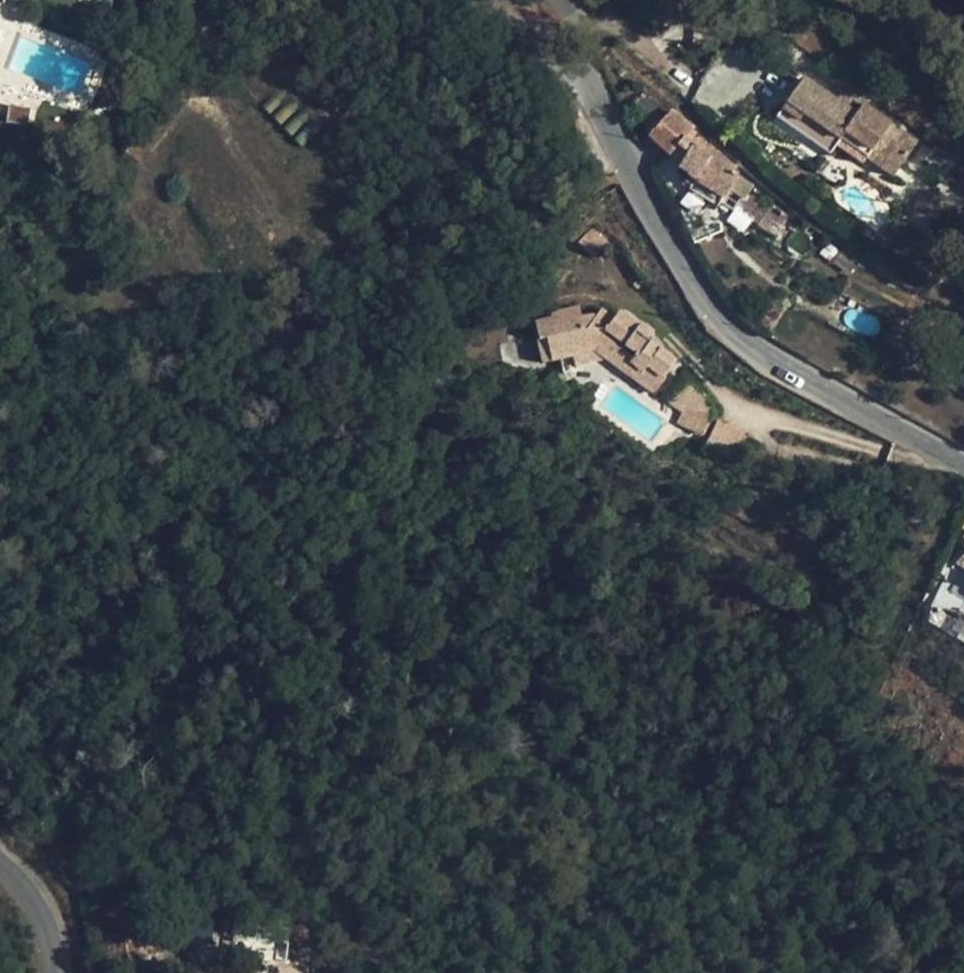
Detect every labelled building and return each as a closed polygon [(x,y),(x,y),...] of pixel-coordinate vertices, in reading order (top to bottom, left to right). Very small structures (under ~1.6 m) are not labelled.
[(836,101),(804,78),(775,118),(830,155),(837,146),(863,164),(867,158),(894,177),(917,144),(862,105),(865,101),(846,86),(836,101)] [(5,122),(28,124),(29,107),(7,106),(5,122)] [(732,210),(740,197),(743,199),(752,184),(691,145),(685,139),(694,129),(670,112),(649,136),(670,155),(672,154),(682,161),(678,168),(689,176),(685,181),(691,186),(690,189),(717,207),(720,203),(732,210)] [(769,209),(752,196),(742,212),(759,225),(769,209)] [(788,215),(773,204),(769,209),(759,225),(774,235),(788,215)] [(608,242),(593,227),(578,241),(593,257),(608,242)] [(535,323),(539,340),(546,339),(552,361),(572,356),(595,350),(655,394),(664,381),(661,380),(675,361),(649,342),(653,337),(652,334),(652,332),(651,331),(650,329),(647,328),(645,327),(641,327),(619,311),(614,318),(601,309),(596,316),(589,316),(582,317),(579,307),(551,314),(553,319),(535,323)] [(552,361),(546,339),(538,341),(544,363),(552,361)] [(595,350),(572,356),(575,366),(605,358),(595,350)] [(683,378),(667,400),(685,412),(680,425),(692,431),(707,400),(704,392),(683,378)] [(714,413),(707,400),(692,431),(703,436),(714,413)] [(746,435),(717,422),(706,448),(733,461),(746,435)] [(953,610),(963,617),(963,591),(953,610)]
